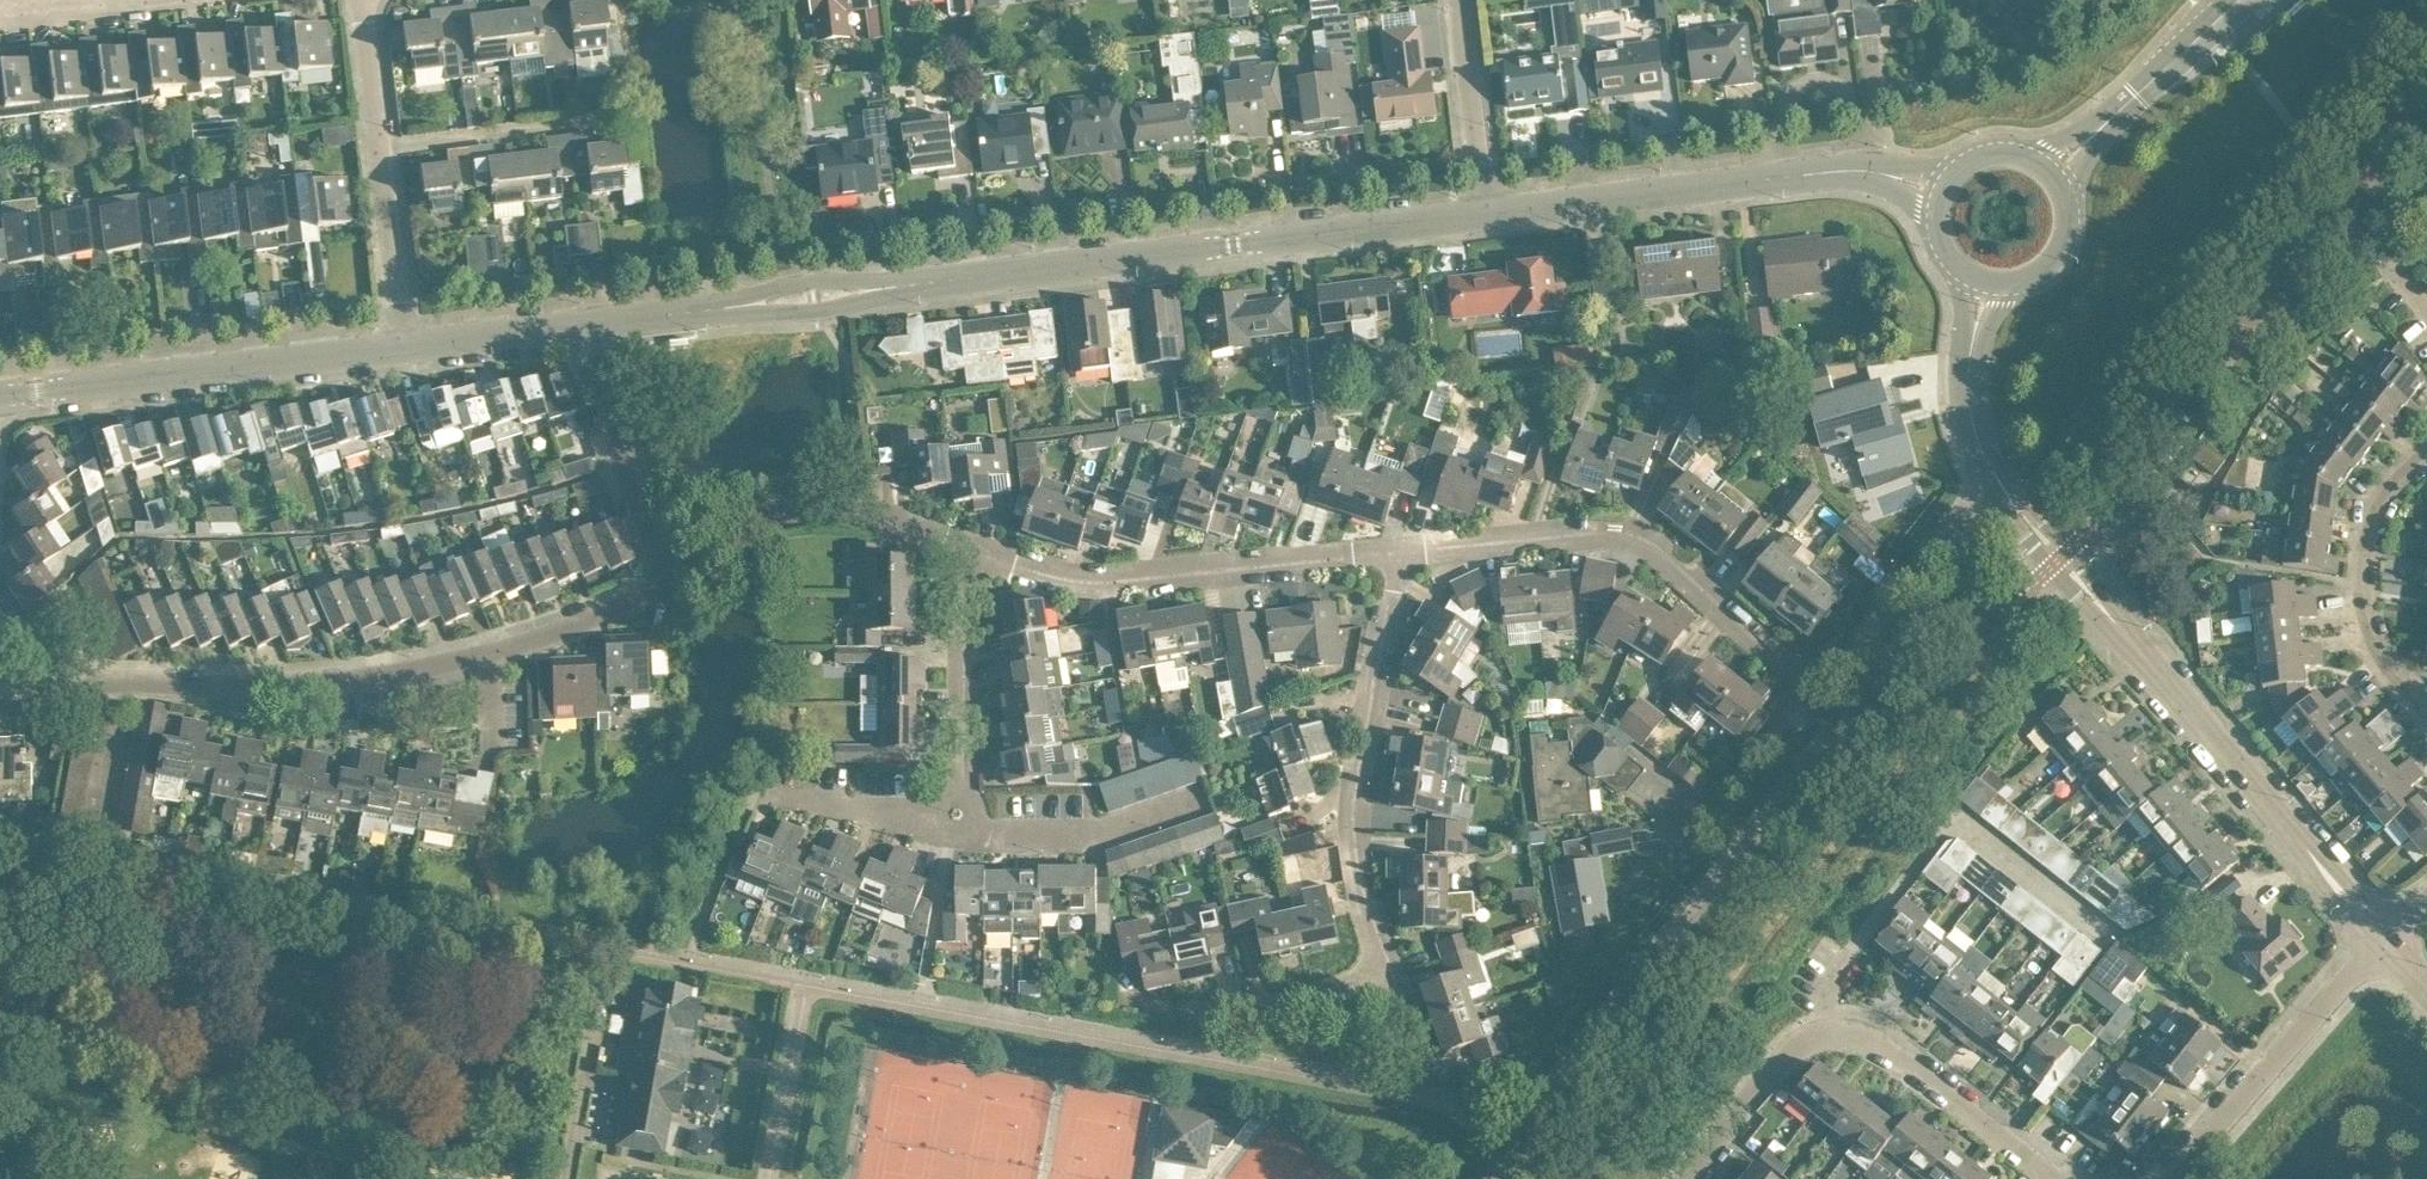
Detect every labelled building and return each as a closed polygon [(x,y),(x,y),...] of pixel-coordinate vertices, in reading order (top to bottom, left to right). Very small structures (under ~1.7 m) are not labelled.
[(504,14),(509,60),(543,56),(544,68),(544,70),(555,69),(556,80),(563,79),(552,0),(536,0),(537,10),(504,14)] [(563,79),(570,78),(569,67),(577,66),(579,80),(610,76),(604,29),(608,28),(605,2),(577,5),(570,6),(569,0),(552,0),(563,79)] [(868,0),(813,0),(815,14),(817,14),(820,39),(841,37),(838,11),(869,7),(868,0)] [(974,0),(949,0),(951,15),(975,11),(974,0)] [(980,9),(1001,6),(1000,2),(1000,0),(979,0),(980,9)] [(1322,18),(1323,17),(1341,15),(1340,0),(1320,0),(1322,18)] [(1668,18),(1665,0),(1643,0),(1646,21),(1668,18)] [(1781,67),(1838,59),(1832,14),(1850,11),(1849,0),(1768,0),(1770,15),(1774,14),(1781,67)] [(1853,11),(1909,4),(1910,8),(1923,6),(1922,0),(1852,0),(1853,11)] [(1504,62),(1509,107),(1564,101),(1564,99),(1568,99),(1570,112),(1589,110),(1576,4),(1551,7),(1556,47),(1552,48),(1553,56),(1504,62)] [(461,78),(452,7),(451,8),(451,9),(436,11),(437,22),(402,26),(405,53),(410,53),(412,71),(443,68),(445,80),(461,78)] [(509,60),(504,14),(470,19),(469,7),(454,9),(454,7),(452,7),(461,78),(477,76),(476,64),(509,60)] [(887,38),(883,7),(869,9),(872,40),(887,38)] [(275,15),(283,83),(299,81),(298,72),(331,68),(326,23),(293,27),(291,13),(275,15)] [(1305,102),(1289,104),(1292,134),(1325,130),(1326,131),(1355,128),(1348,64),(1357,63),(1351,14),(1341,15),(1323,17),(1325,31),(1313,32),(1319,79),(1302,81),(1305,102)] [(242,19),(226,21),(228,35),(233,80),(234,89),(251,87),(250,78),(281,74),(282,83),(283,83),(275,15),(274,15),(276,29),(244,33),(242,19)] [(194,25),(177,27),(179,41),(186,95),(202,93),(201,84),(233,80),(228,35),(195,39),(194,25)] [(1734,85),(1754,83),(1747,25),(1717,28),(1718,33),(1687,37),(1693,81),(1733,76),(1734,85)] [(1423,72),(1418,29),(1386,33),(1393,84),(1374,87),(1378,115),(1379,120),(1381,123),(1396,121),(1398,118),(1398,113),(1414,111),(1415,118),(1436,115),(1433,93),(1430,93),(1428,82),(1432,81),(1430,71),(1423,72)] [(145,31),(128,33),(130,47),(137,101),(153,99),(152,90),(184,86),(179,41),(146,45),(145,31)] [(1134,112),(1132,113),(1135,135),(1137,151),(1158,148),(1159,152),(1163,151),(1162,147),(1173,146),(1173,150),(1194,147),(1194,144),(1208,142),(1195,35),(1173,38),(1176,67),(1169,68),(1174,108),(1153,110),(1153,106),(1148,103),(1138,104),(1133,109),(1134,112)] [(96,37),(80,39),(81,53),(88,107),(137,101),(130,47),(98,51),(96,37)] [(47,43),(31,45),(39,113),(88,107),(79,39),(80,53),(49,57),(47,43)] [(994,39),(979,41),(981,59),(997,57),(994,39)] [(1633,89),(1661,85),(1656,43),(1596,51),(1602,97),(1634,93),(1633,89)] [(39,113),(31,45),(30,45),(32,59),(0,63),(0,118),(39,113)] [(882,59),(878,63),(879,71),(891,70),(889,58),(882,59)] [(1267,98),(1282,96),(1277,61),(1242,66),(1244,85),(1227,87),(1233,134),(1250,132),(1251,137),(1267,135),(1264,111),(1269,110),(1267,98)] [(808,69),(809,73),(809,80),(831,77),(830,66),(808,69)] [(796,75),(795,75),(797,88),(810,86),(809,80),(809,73),(796,75)] [(1100,144),(1127,141),(1121,94),(1059,102),(1065,155),(1100,150),(1100,144)] [(476,108),(465,109),(468,128),(478,127),(476,108)] [(1035,156),(1050,154),(1044,108),(1028,110),(1028,116),(1010,118),(1010,123),(980,126),(985,172),(1010,169),(1010,166),(1036,163),(1035,156)] [(877,186),(895,184),(886,109),(864,112),(867,142),(817,149),(816,147),(804,148),(807,170),(821,168),(825,199),(878,192),(877,186)] [(245,114),(237,115),(240,136),(248,135),(245,114)] [(940,179),(974,175),(967,124),(951,126),(950,116),(932,119),(933,123),(903,127),(905,143),(909,143),(911,157),(910,157),(909,157),(909,158),(909,159),(909,160),(910,161),(911,161),(913,173),(939,170),(940,179)] [(205,123),(192,125),(193,140),(206,139),(205,123)] [(352,125),(344,126),(347,142),(355,141),(352,125)] [(148,133),(144,137),(144,143),(149,146),(154,146),(158,142),(158,136),(153,132),(148,133)] [(585,133),(569,135),(574,176),(589,174),(591,193),(624,189),(622,171),(626,170),(623,143),(587,148),(585,133)] [(559,178),(574,176),(569,135),(553,137),(554,152),(521,156),(527,201),(562,197),(559,178)] [(61,143),(45,145),(47,158),(62,157),(61,143)] [(486,145),(470,147),(475,189),(490,187),(492,206),(493,205),(495,220),(523,216),(522,202),(527,201),(521,156),(488,160),(486,145)] [(460,190),(475,189),(469,147),(453,149),(455,164),(420,168),(423,195),(427,194),(429,213),(462,209),(460,190)] [(60,160),(47,162),(48,172),(61,171),(60,160)] [(311,173),(294,175),(303,243),(319,241),(317,227),(351,223),(345,179),(312,183),(311,173)] [(278,248),(276,232),(285,231),(286,246),(303,243),(294,175),(278,177),(279,187),(248,190),(247,191),(254,251),(278,248)] [(237,251),(253,249),(254,251),(247,191),(248,190),(246,181),(229,183),(230,193),(199,196),(198,197),(204,241),(236,237),(237,251)] [(149,202),(156,261),(157,261),(180,258),(178,244),(186,243),(191,282),(208,280),(205,255),(204,241),(198,197),(199,196),(198,187),(180,189),(182,198),(150,202),(149,202)] [(149,193),(99,199),(108,267),(106,253),(138,249),(140,263),(156,261),(149,202),(150,202),(149,193)] [(37,198),(1,203),(3,222),(9,276),(34,273),(33,262),(41,261),(44,287),(61,285),(57,259),(52,214),(50,205),(38,206),(37,198)] [(52,214),(57,259),(89,255),(91,269),(108,267),(99,199),(83,201),(84,210),(52,214)] [(11,291),(3,222),(0,223),(0,292),(11,291)] [(580,225),(584,254),(600,252),(596,223),(580,225)] [(568,256),(584,254),(580,225),(564,227),(567,256),(568,256)] [(497,235),(481,237),(484,267),(501,265),(497,235)] [(484,267),(481,237),(464,239),(468,269),(484,267)] [(1719,286),(1713,238),(1636,247),(1642,296),(1662,293),(1661,284),(1699,280),(1700,289),(1719,286)] [(1825,290),(1853,286),(1846,240),(1821,244),(1820,238),(1765,245),(1771,296),(1793,294),(1792,288),(1824,284),(1825,290)] [(1471,277),(1450,280),(1455,318),(1476,315),(1475,308),(1514,303),(1516,316),(1567,310),(1564,286),(1553,287),(1550,261),(1541,262),(1536,260),(1522,261),(1519,265),(1509,266),(1511,279),(1472,284),(1471,277)] [(1341,291),(1339,291),(1321,294),(1325,331),(1343,329),(1342,321),(1389,316),(1384,281),(1350,285),(1351,294),(1344,295),(1344,293),(1343,293),(1343,292),(1342,292),(1341,291)] [(277,293),(262,295),(265,312),(280,310),(277,293)] [(1139,309),(1120,311),(1129,381),(1145,379),(1143,364),(1184,359),(1176,295),(1138,299),(1139,309)] [(1237,296),(1202,301),(1205,325),(1209,324),(1211,343),(1235,340),(1236,348),(1250,346),(1249,337),(1291,332),(1287,299),(1246,304),(1238,305),(1237,296)] [(1113,383),(1129,381),(1120,311),(1101,313),(1100,304),(1067,308),(1075,372),(1111,367),(1113,383)] [(1750,347),(1778,343),(1774,308),(1746,311),(1750,347)] [(1017,324),(997,326),(1004,381),(1039,376),(1037,360),(1058,357),(1053,310),(1029,313),(1030,314),(1016,316),(1017,324)] [(887,339),(879,348),(889,355),(912,352),(912,349),(927,347),(928,350),(942,349),(945,371),(966,368),(968,385),(1004,381),(997,326),(977,328),(976,321),(962,322),(962,321),(925,325),(926,338),(911,340),(910,336),(909,336),(887,339)] [(1325,337),(1307,340),(1310,364),(1314,404),(1329,402),(1331,402),(1327,373),(1329,372),(1325,337)] [(1310,364),(1307,340),(1292,341),(1296,366),(1310,364)] [(1596,343),(1555,348),(1558,372),(1599,367),(1596,343)] [(2386,351),(2367,374),(2372,377),(2373,376),(2407,403),(2407,402),(2424,381),(2413,372),(2418,366),(2399,343),(2390,354),(2386,351)] [(2355,364),(2362,356),(2350,347),(2344,355),(2355,365),(2355,364)] [(2362,356),(2355,364),(2367,374),(2374,366),(2362,356)] [(1442,359),(1429,361),(1433,388),(1454,386),(1459,385),(1457,372),(1442,359)] [(534,374),(548,421),(576,412),(564,375),(546,380),(543,371),(534,374)] [(548,421),(534,374),(533,374),(534,379),(518,383),(516,374),(505,378),(519,424),(546,416),(547,421),(548,421)] [(1639,374),(1638,395),(1660,396),(1661,376),(1639,374)] [(2396,416),(2407,403),(2373,376),(2372,377),(2356,397),(2398,431),(2405,423),(2396,416)] [(1577,377),(1564,418),(1582,424),(1595,383),(1577,377)] [(519,424),(505,378),(504,378),(505,382),(489,387),(486,378),(476,381),(490,428),(492,434),(494,439),(521,430),(519,425),(519,424)] [(2302,390),(2287,378),(2278,390),(2293,402),(2302,390)] [(490,428),(476,381),(475,382),(476,386),(461,390),(458,381),(447,385),(462,432),(461,432),(463,438),(465,443),(492,434),(490,428)] [(1684,430),(1692,413),(1702,393),(1683,383),(1665,421),(1684,430)] [(1891,427),(1879,383),(1810,402),(1823,447),(1855,438),(1865,474),(1911,461),(1901,424),(1891,427)] [(2340,384),(2333,392),(2344,400),(2347,396),(2350,393),(2351,392),(2340,384)] [(462,432),(447,385),(446,385),(447,389),(432,394),(429,385),(418,388),(418,391),(405,396),(413,421),(415,420),(423,443),(431,448),(463,438),(461,432),(462,432)] [(1454,386),(1433,388),(1424,417),(1442,422),(1454,386)] [(362,392),(351,396),(366,442),(394,434),(392,429),(406,425),(398,398),(384,402),(382,396),(365,401),(362,392)] [(368,451),(366,442),(351,396),(350,396),(352,400),(336,405),(333,396),(322,399),(337,446),(336,446),(337,449),(340,459),(368,451)] [(2391,441),(2398,431),(2356,397),(2339,419),(2372,446),(2382,434),(2391,441)] [(1318,430),(1314,443),(1339,440),(1336,418),(1364,415),(1362,398),(1331,402),(1329,402),(1314,404),(1318,430)] [(304,399),(294,403),(307,444),(311,457),(337,449),(336,446),(337,446),(322,399),(321,399),(323,404),(307,408),(304,399)] [(271,402),(250,409),(263,452),(271,476),(286,472),(280,453),(307,444),(294,403),(293,403),(294,407),(278,412),(275,403),(271,404),(271,402)] [(1275,422),(1280,407),(1248,411),(1247,414),(1275,422)] [(883,408),(866,409),(867,425),(884,424),(883,408)] [(1115,410),(1117,424),(1117,427),(1120,427),(1152,423),(1152,421),(1134,423),(1132,408),(1115,410)] [(1195,408),(1179,410),(1180,419),(1196,417),(1195,408)] [(216,410),(206,414),(220,460),(247,452),(248,457),(263,452),(250,409),(249,409),(251,416),(238,420),(236,414),(219,420),(216,410)] [(2292,419),(2304,428),(2311,420),(2299,411),(2292,419)] [(1699,416),(1692,413),(1684,430),(1701,444),(1705,438),(1699,416)] [(187,414),(177,417),(191,464),(190,464),(194,476),(221,468),(219,461),(220,460),(206,414),(205,414),(206,418),(190,423),(187,414)] [(158,417),(148,421),(162,467),(189,459),(190,464),(191,464),(177,417),(176,418),(177,422),(161,427),(158,417)] [(1008,417),(991,419),(993,437),(1010,435),(1008,417)] [(2355,468),(2372,446),(2339,419),(2321,441),(2355,468)] [(1155,423),(1154,424),(1171,430),(1174,420),(1155,423)] [(2323,429),(2311,420),(2304,428),(2316,438),(2323,429)] [(130,421),(119,424),(133,471),(160,463),(161,468),(162,467),(148,421),(147,421),(148,425),(132,430),(130,421)] [(1011,423),(1013,437),(1027,436),(1025,421),(1011,423)] [(1152,423),(1120,427),(1118,432),(1117,435),(1144,444),(1152,423)] [(132,471),(133,471),(119,424),(118,425),(119,429),(103,434),(100,425),(89,428),(104,475),(131,466),(132,471)] [(1120,427),(1117,427),(1117,430),(1088,434),(1082,450),(1114,446),(1117,435),(1118,432),(1120,427)] [(956,503),(949,447),(927,450),(925,430),(892,434),(896,468),(913,466),(916,490),(953,485),(955,503),(956,503)] [(1432,451),(1422,479),(1424,479),(1425,474),(1437,478),(1436,483),(1443,485),(1437,502),(1471,514),(1487,466),(1471,461),(1473,454),(1456,448),(1460,438),(1439,431),(1432,451)] [(1563,482),(1599,494),(1616,443),(1615,442),(1610,457),(1594,451),(1599,437),(1580,431),(1563,482)] [(1487,466),(1471,514),(1472,514),(1477,501),(1510,512),(1512,504),(1514,505),(1515,499),(1514,499),(1521,477),(1542,484),(1556,439),(1547,436),(1535,432),(1527,456),(1512,450),(1510,458),(1492,452),(1487,466)] [(1616,443),(1599,494),(1600,494),(1604,479),(1639,491),(1656,440),(1638,434),(1634,448),(1616,443)] [(1256,478),(1241,521),(1271,531),(1278,511),(1297,517),(1307,486),(1301,476),(1313,441),(1294,435),(1287,456),(1294,459),(1288,476),(1260,467),(1256,478)] [(74,445),(81,467),(94,458),(87,436),(74,445)] [(60,460),(45,438),(21,455),(30,466),(15,476),(25,491),(15,497),(22,507),(12,513),(13,514),(54,485),(55,486),(64,479),(54,464),(60,460)] [(1661,510),(1688,531),(1718,492),(1727,481),(1713,470),(1718,463),(1706,454),(1704,456),(1680,438),(1667,467),(1684,481),(1661,510)] [(1005,441),(949,447),(956,503),(974,501),(975,510),(993,508),(991,494),(1011,492),(1005,441)] [(2339,488),(2355,468),(2321,441),(2305,460),(2297,454),(2287,466),(2339,488)] [(1028,453),(1026,442),(1016,443),(1017,454),(1028,453)] [(1364,473),(1350,515),(1384,526),(1396,490),(1417,496),(1422,479),(1432,451),(1409,444),(1404,462),(1371,451),(1364,473)] [(2214,475),(2226,460),(2205,444),(2199,452),(2194,459),(2214,475)] [(1318,504),(1350,515),(1364,473),(1350,469),(1353,456),(1335,451),(1318,504)] [(1173,498),(1177,486),(1186,457),(1172,452),(1158,493),(1173,498)] [(1186,457),(1173,498),(1185,502),(1178,523),(1208,533),(1209,530),(1215,513),(1222,490),(1209,485),(1212,474),(1198,470),(1201,462),(1186,457)] [(94,458),(81,467),(79,468),(88,497),(99,489),(103,486),(94,458)] [(590,458),(562,466),(567,480),(594,472),(590,458)] [(1028,519),(1024,532),(1052,541),(1070,486),(1040,475),(1039,460),(1019,462),(1019,466),(1022,491),(1014,514),(1028,519)] [(2200,474),(2183,461),(2173,474),(2176,476),(2190,487),(2200,474)] [(567,480),(562,466),(547,471),(551,485),(567,480)] [(2338,489),(2339,488),(2287,466),(2286,467),(2284,483),(2294,485),(2291,510),(2334,517),(2338,489)] [(1236,539),(1241,521),(1256,478),(1229,469),(1222,490),(1215,513),(1227,517),(1221,534),(1236,539)] [(2190,487),(2199,494),(2210,481),(2200,474),(2190,487)] [(575,500),(606,491),(601,477),(571,486),(575,500)] [(508,485),(511,494),(528,490),(525,479),(508,483),(508,485)] [(1797,523),(1821,493),(1804,479),(1780,510),(1797,523)] [(1127,495),(1114,536),(1115,536),(1142,545),(1155,505),(1157,499),(1151,497),(1155,487),(1133,480),(1127,495)] [(1718,492),(1688,531),(1718,555),(1727,542),(1744,556),(1768,526),(1764,523),(1751,512),(1748,515),(1747,514),(1755,504),(1727,481),(1718,492)] [(496,498),(511,494),(508,485),(508,483),(493,487),(496,498)] [(10,549),(10,550),(43,528),(71,509),(55,486),(54,485),(13,514),(22,527),(13,534),(19,543),(10,549)] [(1070,486),(1052,541),(1079,550),(1082,540),(1097,495),(1070,486)] [(1082,540),(1109,549),(1127,495),(1100,486),(1082,540)] [(568,487),(547,493),(551,502),(570,497),(568,487)] [(457,489),(434,494),(435,497),(438,511),(449,508),(461,505),(457,489)] [(551,502),(547,493),(532,497),(534,507),(551,502)] [(2271,496),(2269,507),(2285,509),(2286,499),(2271,496)] [(102,497),(85,509),(91,529),(96,526),(108,518),(102,497)] [(420,501),(422,513),(438,511),(435,497),(420,501)] [(514,502),(495,506),(499,516),(517,512),(514,502)] [(375,509),(356,511),(357,513),(358,513),(361,523),(376,521),(389,519),(385,505),(375,506),(375,509)] [(481,520),(499,516),(495,506),(479,510),(481,520)] [(2291,510),(2287,537),(2330,544),(2334,517),(2291,510)] [(343,513),(344,524),(361,523),(358,513),(357,513),(356,511),(343,513)] [(469,512),(450,516),(452,527),(473,522),(469,512)] [(299,515),(284,518),(288,531),(302,530),(299,515)] [(96,526),(103,547),(114,536),(108,518),(96,526)] [(270,523),(273,532),(288,531),(284,518),(270,523)] [(431,520),(399,524),(403,534),(408,544),(437,531),(431,520)] [(633,560),(615,520),(591,530),(589,526),(609,571),(633,560)] [(1838,532),(1868,559),(1879,547),(1850,520),(1838,532)] [(135,533),(153,534),(149,522),(135,522),(135,533)] [(168,523),(149,522),(153,534),(167,534),(168,523)] [(195,534),(213,534),(210,523),(195,523),(195,534)] [(238,523),(210,523),(213,534),(227,534),(242,533),(238,523)] [(403,534),(399,524),(380,527),(382,537),(403,534)] [(2266,524),(2265,534),(2281,536),(2282,526),(2266,524)] [(564,532),(563,532),(583,577),(584,577),(587,584),(598,579),(595,572),(606,567),(608,572),(609,571),(589,526),(565,536),(564,532)] [(43,528),(10,550),(20,564),(10,570),(16,580),(7,586),(8,586),(40,564),(40,565),(59,552),(43,528)] [(504,528),(480,538),(486,551),(488,555),(487,555),(503,592),(502,592),(504,596),(528,586),(529,585),(513,549),(514,549),(504,528)] [(368,529),(347,532),(349,541),(369,539),(368,529)] [(349,541),(347,532),(329,534),(331,544),(349,541)] [(563,532),(539,543),(557,584),(580,573),(582,578),(583,577),(563,532)] [(1745,585),(1777,611),(1818,558),(1786,533),(1745,585)] [(311,546),(310,535),(289,537),(293,547),(311,546)] [(2328,559),(2330,544),(2287,537),(2283,565),(2337,573),(2338,561),(2328,559)] [(537,539),(514,549),(513,549),(529,585),(528,586),(536,603),(551,596),(550,594),(559,590),(556,584),(557,584),(539,543),(537,539)] [(135,550),(156,551),(152,541),(135,540),(135,550)] [(241,547),(238,540),(210,541),(214,551),(220,565),(244,554),(241,547)] [(173,541),(152,541),(156,551),(173,551),(173,541)] [(214,551),(210,541),(200,541),(200,550),(213,550),(214,551)] [(252,542),(241,547),(244,554),(246,559),(257,554),(252,542)] [(418,567),(422,576),(440,617),(444,625),(469,614),(465,606),(478,600),(461,561),(460,562),(452,544),(437,551),(440,557),(418,567)] [(879,545),(848,546),(849,561),(861,561),(861,577),(873,577),(873,595),(915,595),(915,559),(879,560),(879,545)] [(486,551),(461,561),(478,600),(479,602),(502,592),(503,592),(487,555),(488,555),(486,551)] [(2263,553),(2262,563),(2277,566),(2279,555),(2263,553)] [(100,558),(78,579),(85,595),(112,583),(100,558)] [(1818,558),(1777,611),(1779,612),(1777,615),(1789,624),(1791,622),(1809,636),(1826,614),(1829,610),(1832,607),(1850,583),(1818,558)] [(1580,596),(1595,599),(1602,564),(1587,561),(1580,596)] [(26,627),(36,620),(53,609),(45,597),(51,592),(53,591),(57,589),(40,565),(40,564),(8,586),(17,601),(11,605),(26,627)] [(1602,564),(1595,599),(1611,602),(1618,567),(1602,564)] [(1501,575),(1483,577),(1496,604),(1504,604),(1507,625),(1540,621),(1535,579),(1518,581),(1517,568),(1501,570),(1501,575)] [(2242,615),(2253,614),(2316,606),(2314,596),(2295,598),(2293,583),(2269,586),(2268,574),(2237,570),(2242,615)] [(1480,572),(1466,579),(1481,611),(1484,617),(1498,610),(1496,604),(1483,577),(1480,572)] [(297,643),(309,637),(305,628),(319,622),(298,575),(284,581),(291,596),(268,607),(263,596),(262,596),(285,648),(286,650),(300,650),(297,643)] [(416,627),(440,617),(422,576),(398,587),(412,619),(416,627)] [(1568,576),(1535,579),(1540,621),(1541,630),(1558,628),(1559,633),(1575,631),(1568,576)] [(394,578),(371,588),(370,589),(388,629),(412,619),(398,587),(394,578)] [(367,579),(342,591),(356,623),(355,623),(364,643),(366,642),(377,637),(376,634),(382,631),(382,632),(388,629),(370,589),(371,588),(367,579)] [(1467,618),(1481,611),(1466,579),(1452,585),(1456,595),(1467,618)] [(313,593),(332,634),(355,623),(356,623),(338,582),(313,593)] [(85,595),(91,608),(118,596),(112,583),(85,595)] [(991,641),(1048,631),(1044,608),(1057,605),(1055,596),(1030,590),(989,597),(993,622),(1005,620),(1008,638),(991,641)] [(1619,637),(1634,646),(1656,610),(1628,593),(1599,639),(1612,648),(1619,637)] [(198,648),(199,648),(176,596),(152,606),(148,595),(147,596),(170,648),(193,637),(198,648)] [(848,630),(848,647),(876,647),(879,647),(879,631),(915,631),(915,595),(873,595),(873,614),(861,614),(861,629),(848,630)] [(1427,604),(1419,617),(1431,624),(1422,639),(1458,661),(1475,632),(1470,630),(1481,611),(1467,618),(1456,595),(1445,614),(1427,604)] [(91,608),(97,621),(123,609),(122,607),(123,607),(118,596),(91,608)] [(129,622),(135,635),(140,648),(164,637),(169,648),(170,648),(147,596),(123,607),(122,607),(123,609),(129,622)] [(176,596),(199,648),(222,637),(227,648),(228,648),(204,596),(181,607),(176,596)] [(205,596),(204,596),(228,648),(251,637),(256,648),(233,596),(210,607),(205,596)] [(285,648),(262,596),(239,607),(234,596),(233,596),(256,648),(279,638),(284,649),(285,648)] [(1299,611),(1268,614),(1272,652),(1304,648),(1305,648),(1307,668),(1340,664),(1334,605),(1307,607),(1308,614),(1300,615),(1299,611)] [(2317,617),(2316,606),(2253,614),(2256,638),(2299,633),(2298,619),(2317,617)] [(1215,663),(1205,607),(1177,612),(1187,668),(1184,654),(1201,651),(1204,665),(1215,663)] [(1656,610),(1634,646),(1662,664),(1692,617),(1678,608),(1671,620),(1656,610)] [(97,621),(103,634),(129,622),(123,609),(97,621)] [(1147,609),(1119,614),(1129,671),(1157,666),(1157,665),(1147,609)] [(1147,609),(1157,665),(1157,666),(1160,686),(1189,681),(1187,668),(1177,612),(1149,617),(1147,609)] [(1229,657),(1234,681),(1240,715),(1269,706),(1269,705),(1254,615),(1224,618),(1232,657),(1229,657)] [(682,637),(681,618),(668,619),(669,638),(682,637)] [(2196,620),(2198,645),(2210,644),(2208,619),(2196,620)] [(103,634),(108,647),(135,635),(129,622),(103,634)] [(1048,631),(991,641),(993,651),(1005,649),(1008,667),(991,670),(1048,660),(1043,633),(1048,632),(1048,631)] [(1095,635),(1098,651),(1110,649),(1107,633),(1095,635)] [(2301,646),(2299,633),(2256,638),(2259,662),(2322,654),(2320,644),(2301,646)] [(108,647),(114,660),(135,650),(140,648),(135,635),(108,647)] [(591,647),(589,647),(590,664),(592,664),(594,713),(597,713),(610,713),(609,696),(623,695),(623,697),(630,697),(631,707),(648,707),(644,636),(643,636),(643,641),(627,642),(626,637),(605,638),(605,648),(591,649),(591,647)] [(1422,639),(1404,668),(1452,697),(1458,686),(1460,688),(1474,676),(1465,666),(1458,661),(1422,639)] [(838,662),(876,662),(876,647),(848,647),(838,647),(838,662)] [(665,649),(650,650),(651,671),(667,670),(665,649)] [(1113,666),(1110,649),(1098,651),(1101,668),(1113,666)] [(2269,687),(2272,705),(2305,691),(2304,682),(2305,682),(2304,668),(2323,665),(2322,654),(2259,662),(2262,688),(2269,687)] [(1048,660),(991,670),(993,680),(1005,678),(1008,696),(991,699),(991,700),(1059,687),(1063,686),(1058,658),(1048,660)] [(552,664),(536,665),(539,721),(542,721),(556,720),(594,718),(594,713),(592,664),(590,664),(584,664),(583,659),(551,660),(552,664)] [(1710,661),(1671,710),(1698,731),(1711,714),(1736,681),(1710,661)] [(881,676),(865,676),(865,705),(881,705),(916,705),(917,689),(924,689),(924,662),(881,662),(881,676)] [(1224,721),(1233,718),(1240,715),(1234,681),(1217,684),(1224,721)] [(1736,681),(1711,714),(1737,735),(1738,734),(1749,743),(1770,717),(1758,708),(1771,692),(1758,682),(1750,692),(1736,681)] [(1059,687),(991,700),(992,709),(1005,707),(1008,725),(990,728),(991,729),(1056,717),(1064,715),(1059,687)] [(1105,691),(1108,708),(1120,706),(1117,689),(1105,691)] [(2043,720),(2033,729),(2050,749),(2097,709),(2090,701),(2082,707),(2072,695),(2067,700),(2059,690),(2041,705),(2049,715),(2043,720)] [(2310,697),(2305,691),(2272,705),(2284,719),(2283,720),(2300,740),(2347,699),(2340,691),(2325,703),(2316,692),(2310,697)] [(1617,727),(1630,737),(1652,709),(1639,699),(1617,727)] [(2354,707),(2347,699),(2300,740),(2316,758),(2322,753),(2348,730),(2347,729),(2339,720),(2354,707)] [(139,702),(134,730),(148,733),(154,705),(139,702)] [(154,705),(148,733),(163,735),(167,707),(154,705)] [(916,705),(881,705),(881,748),(923,748),(923,721),(916,721),(916,705)] [(1448,705),(1443,721),(1478,731),(1482,716),(1448,705)] [(1120,706),(1108,708),(1111,724),(1123,722),(1120,706)] [(1269,706),(1240,715),(1233,718),(1240,741),(1276,728),(1269,706)] [(1664,719),(1652,709),(1630,737),(1642,747),(1664,719)] [(2104,718),(2097,709),(2050,749),(2067,769),(2106,735),(2097,724),(2104,718)] [(2331,777),(2338,771),(2395,722),(2386,710),(2371,723),(2370,730),(2363,735),(2354,724),(2347,729),(2348,730),(2322,753),(2316,758),(2331,777)] [(610,713),(597,713),(597,730),(611,730),(610,713)] [(1563,815),(1591,813),(1588,785),(1600,784),(1614,767),(1634,782),(1643,771),(1644,772),(1646,770),(1605,737),(1614,725),(1603,716),(1595,725),(1585,717),(1568,719),(1570,743),(1551,745),(1548,721),(1529,723),(1536,791),(1541,790),(1543,805),(1538,806),(1539,822),(1563,820),(1563,815)] [(1056,717),(991,729),(992,739),(1005,736),(1008,754),(990,757),(990,758),(1062,745),(1056,717)] [(179,742),(162,739),(160,749),(157,763),(155,776),(155,778),(152,792),(151,797),(180,802),(184,781),(195,721),(183,718),(179,742)] [(206,723),(195,721),(184,781),(211,786),(212,786),(217,758),(218,749),(202,746),(206,723)] [(1473,746),(1478,731),(1443,721),(1439,736),(1473,746)] [(2405,733),(2395,722),(2338,771),(2339,772),(2334,777),(2332,784),(2339,791),(2345,791),(2351,787),(2354,790),(2386,762),(2377,751),(2384,746),(2387,749),(2405,733)] [(1278,752),(1284,770),(1284,771),(1305,764),(1332,755),(1321,723),(1294,733),(1292,727),(1272,734),(1276,747),(1274,748),(1276,753),(1278,752)] [(132,744),(160,749),(162,739),(163,735),(148,733),(134,730),(132,744)] [(1186,735),(1170,741),(1173,755),(1174,760),(1181,758),(1190,754),(1189,750),(1186,735)] [(2077,776),(2086,786),(2130,748),(2123,740),(2116,746),(2106,735),(2067,769),(2062,772),(2070,782),(2077,776)] [(31,800),(30,763),(23,763),(23,756),(25,756),(25,750),(23,750),(23,737),(0,738),(0,801),(31,800)] [(236,812),(238,801),(250,740),(238,738),(234,761),(217,758),(212,786),(211,786),(210,796),(226,799),(222,819),(235,822),(236,812)] [(1402,756),(1399,773),(1441,780),(1446,747),(1392,738),(1389,754),(1402,756)] [(261,742),(250,740),(238,801),(236,812),(265,817),(274,769),(256,765),(261,742)] [(1173,755),(1170,741),(1155,746),(1157,760),(1173,755)] [(63,762),(91,767),(94,752),(52,744),(49,759),(63,762)] [(132,744),(129,758),(157,763),(160,749),(132,744)] [(1062,745),(990,758),(992,768),(1005,765),(1008,784),(1046,778),(1048,785),(1075,785),(1071,761),(1065,762),(1062,745)] [(838,762),(876,762),(876,746),(838,746),(838,762)] [(2086,786),(2082,790),(2099,810),(2099,809),(2139,774),(2130,764),(2138,757),(2130,748),(2086,786)] [(275,807),(304,813),(315,752),(303,750),(299,773),(282,770),(275,807)] [(339,781),(334,808),(362,814),(373,753),(361,751),(361,756),(359,756),(355,758),(354,764),(357,768),(358,768),(357,774),(340,771),(338,780),(339,781)] [(304,813),(301,830),(329,836),(334,808),(339,781),(338,780),(322,777),(326,754),(315,752),(304,813)] [(390,825),(417,830),(431,754),(420,752),(415,775),(399,772),(389,825),(390,825)] [(384,755),(373,753),(362,814),(358,836),(370,838),(371,832),(388,835),(390,825),(389,825),(399,772),(398,772),(396,781),(380,778),(384,755)] [(1190,784),(1204,780),(1195,753),(1190,754),(1181,758),(1190,784)] [(442,756),(431,754),(417,830),(456,837),(457,831),(467,833),(471,805),(472,803),(452,799),(453,795),(455,796),(456,789),(454,788),(456,782),(438,779),(442,756)] [(1679,754),(1669,768),(1697,790),(1707,777),(1679,754)] [(155,778),(155,776),(157,763),(129,758),(127,772),(155,778)] [(1174,760),(1167,762),(1177,789),(1190,784),(1181,758),(1174,760)] [(2354,790),(2369,808),(2417,767),(2410,759),(2395,772),(2386,762),(2354,790)] [(63,762),(61,775),(89,780),(91,767),(63,762)] [(1177,789),(1167,762),(1154,767),(1163,794),(1177,789)] [(1257,780),(1264,799),(1262,799),(1264,805),(1266,804),(1270,816),(1291,810),(1289,804),(1316,795),(1305,764),(1284,771),(1284,770),(1257,780)] [(1154,767),(1141,771),(1150,798),(1163,794),(1154,767)] [(2387,828),(2395,821),(2394,820),(2418,799),(2417,798),(2409,788),(2424,776),(2417,767),(2369,808),(2387,828)] [(1141,771),(1127,776),(1136,803),(1150,798),(1141,771)] [(155,778),(127,772),(124,786),(152,792),(155,778)] [(1399,773),(1394,806),(1449,815),(1451,804),(1458,805),(1462,783),(1441,780),(1399,773)] [(2149,785),(2139,774),(2099,809),(2116,829),(2125,821),(2127,819),(2128,820),(2135,813),(2164,788),(2164,787),(2157,779),(2149,785)] [(89,780),(61,775),(58,790),(86,795),(89,780)] [(1136,803),(1127,776),(1114,781),(1123,808),(1136,803)] [(1998,794),(1977,777),(1959,800),(1980,816),(1998,794)] [(2164,788),(2135,813),(2151,832),(2188,801),(2182,793),(2185,790),(2175,778),(2164,787),(2164,788)] [(1109,812),(1123,808),(1114,781),(1100,785),(1100,786),(1109,812)] [(2301,782),(2296,787),(2306,798),(2316,790),(2311,783),(2308,786),(2304,785),(2301,782)] [(124,786),(121,801),(150,806),(151,797),(152,792),(124,786)] [(1980,816),(2001,833),(2019,810),(2005,799),(2013,792),(2007,786),(1998,794),(1980,816)] [(58,790),(56,803),(84,808),(86,795),(58,790)] [(2410,838),(2426,823),(2426,792),(2426,790),(2417,798),(2418,799),(2394,820),(2395,821),(2410,838)] [(121,801),(119,815),(147,820),(150,806),(121,801)] [(2194,808),(2188,801),(2151,832),(2168,852),(2197,827),(2198,827),(2209,818),(2198,805),(2194,808)] [(53,818),(81,823),(84,808),(56,803),(53,818)] [(2019,810),(2001,833),(2022,849),(2040,826),(2019,810)] [(1216,814),(1202,818),(1211,846),(1214,844),(1225,841),(1216,814)] [(147,820),(119,815),(116,829),(144,834),(147,820)] [(1198,850),(1211,846),(1202,818),(1188,823),(1198,850)] [(1278,844),(1285,841),(1278,819),(1242,831),(1245,842),(1278,844)] [(1431,821),(1430,837),(1466,838),(1467,822),(1431,821)] [(739,848),(728,876),(728,877),(739,881),(735,890),(764,902),(767,895),(794,826),(784,822),(775,844),(759,837),(752,854),(739,848)] [(1188,823),(1175,828),(1184,855),(1198,850),(1188,823)] [(2410,838),(2426,857),(2426,823),(2410,838)] [(2350,825),(2337,836),(2344,845),(2357,834),(2350,825)] [(794,826),(767,895),(794,906),(797,897),(798,894),(816,850),(815,850),(812,858),(797,852),(805,831),(794,826)] [(2060,842),(2040,826),(2022,849),(2042,865),(2060,842)] [(2198,827),(2197,827),(2168,852),(2185,872),(2222,840),(2214,831),(2207,838),(2198,827)] [(1175,828),(1161,832),(1171,859),(1184,855),(1175,828)] [(1548,830),(1529,832),(1530,844),(1549,842),(1548,830)] [(1628,830),(1563,842),(1567,866),(1590,862),(1589,857),(1632,849),(1628,830)] [(1157,864),(1171,859),(1161,832),(1148,837),(1157,864)] [(798,894),(797,897),(824,907),(829,895),(851,839),(841,834),(832,856),(816,850),(798,894)] [(1148,837),(1135,842),(1144,869),(1157,864),(1148,837)] [(1430,837),(1429,853),(1465,854),(1466,838),(1430,837)] [(1936,856),(1924,872),(1949,892),(1961,877),(1979,855),(1958,838),(1952,846),(1941,860),(1936,856)] [(855,906),(873,862),(872,862),(869,871),(853,865),(862,843),(851,839),(829,895),(855,906)] [(1285,841),(1278,844),(1281,858),(1296,855),(1293,839),(1285,841)] [(173,841),(171,854),(198,859),(200,845),(185,842),(173,840),(173,841)] [(2202,892),(2243,857),(2232,845),(2228,848),(2222,840),(2185,872),(2202,892)] [(1234,841),(1225,841),(1214,844),(1217,856),(1236,852),(1234,841)] [(1130,873),(1144,869),(1135,842),(1121,846),(1130,873)] [(2081,858),(2060,842),(2042,865),(2063,882),(2081,858)] [(1540,844),(1530,846),(1532,858),(1543,856),(1540,844)] [(855,906),(852,913),(879,924),(885,908),(908,851),(897,846),(889,868),(873,862),(855,906)] [(1110,880),(1130,873),(1121,846),(1107,851),(1110,880)] [(230,850),(227,864),(236,866),(255,870),(258,855),(230,850)] [(908,929),(927,937),(933,903),(921,898),(926,883),(910,877),(919,855),(908,851),(885,908),(912,918),(908,929)] [(1999,871),(1979,855),(1961,877),(1981,893),(1999,871)] [(2081,858),(2063,882),(2084,898),(2101,875),(2081,858)] [(279,859),(276,874),(285,875),(292,877),(293,872),(295,862),(279,859)] [(1446,862),(1390,862),(1390,878),(1404,878),(1404,895),(1446,895),(1446,862)] [(1597,900),(1590,862),(1567,866),(1553,868),(1564,931),(1608,923),(1604,899),(1597,900)] [(1040,874),(1013,874),(1013,934),(1023,934),(1023,940),(1041,940),(1041,920),(1041,869),(1040,869),(1040,874)] [(1059,934),(1069,934),(1068,869),(1041,869),(1041,920),(1041,915),(1059,915),(1059,934)] [(1111,934),(1110,905),(1097,905),(1097,869),(1068,869),(1069,934),(1069,915),(1087,915),(1087,934),(1111,934)] [(339,870),(336,884),(347,886),(350,872),(339,870)] [(985,935),(985,870),(957,870),(957,913),(943,913),(943,942),(967,942),(967,916),(981,916),(981,920),(984,920),(984,935),(985,935)] [(986,870),(985,870),(985,935),(1013,934),(1013,874),(986,875),(986,870)] [(2020,887),(1999,871),(1981,893),(2002,909),(2020,887)] [(351,875),(349,886),(360,888),(362,877),(351,875)] [(2122,891),(2101,875),(2084,898),(2104,914),(2122,891)] [(2241,887),(2231,876),(2206,898),(2215,909),(2241,887)] [(1306,909),(1293,912),(1302,953),(1322,949),(1321,945),(1338,941),(1326,885),(1302,890),(1306,909)] [(2002,909),(2022,925),(2040,903),(2020,887),(2002,909)] [(1534,888),(1526,889),(1527,906),(1536,905),(1534,888)] [(2122,891),(2104,914),(2125,930),(2142,907),(2122,891)] [(1446,895),(1404,895),(1404,929),(1459,928),(1459,915),(1475,915),(1472,893),(1446,895)] [(1269,897),(1245,902),(1250,926),(1256,924),(1263,957),(1281,953),(1282,957),(1302,953),(1293,912),(1273,916),(1269,897)] [(1893,910),(1898,914),(1876,942),(1888,952),(1882,959),(1891,967),(1921,929),(1930,917),(1904,897),(1893,910)] [(2263,913),(2250,898),(2225,920),(2246,945),(2241,950),(2269,982),(2305,951),(2277,919),(2269,926),(2260,915),(2263,913)] [(2060,919),(2040,903),(2022,925),(2042,941),(2060,919)] [(1189,926),(1170,930),(1181,983),(1215,976),(1209,948),(1224,945),(1222,934),(1216,905),(1186,912),(1189,926)] [(2155,917),(2142,907),(2125,930),(2126,931),(2155,917)] [(2042,941),(2063,957),(2081,935),(2060,919),(2042,941)] [(1141,963),(1148,991),(1181,983),(1170,930),(1151,934),(1148,920),(1118,926),(1126,966),(1141,963)] [(1538,926),(1513,935),(1519,953),(1545,944),(1538,926)] [(1941,944),(1921,929),(1891,967),(1900,974),(1911,982),(1941,944)] [(1438,943),(1443,958),(1473,948),(1468,933),(1438,943)] [(2081,935),(2063,957),(2084,974),(2101,951),(2081,935)] [(1941,944),(1911,982),(1923,991),(1915,1001),(1923,1008),(1955,968),(1956,969),(1969,952),(1948,936),(1941,944)] [(2116,943),(2090,977),(2112,994),(2124,1004),(2127,1006),(2140,989),(2134,984),(2147,967),(2116,943)] [(1423,987),(1434,1020),(1473,1006),(1466,988),(1485,982),(1473,948),(1443,958),(1450,978),(1423,987)] [(838,949),(834,958),(843,962),(847,952),(838,949)] [(1938,1016),(1946,1022),(1976,984),(1956,969),(1955,968),(1923,1008),(1922,1010),(1934,1020),(1938,1016)] [(996,970),(985,970),(985,981),(996,981),(996,970)] [(641,1019),(692,1029),(693,1027),(699,1024),(700,1014),(696,1008),(697,1004),(692,1003),(694,993),(647,984),(641,1019)] [(1963,1042),(1996,1000),(1976,984),(1946,1022),(1954,1028),(1950,1033),(1963,1042)] [(2112,994),(2102,1007),(2114,1016),(2124,1004),(2112,994)] [(2016,1016),(1996,1000),(1963,1042),(1975,1052),(1978,1048),(1986,1054),(2016,1016)] [(2114,1016),(2112,1019),(2122,1027),(2134,1012),(2127,1006),(2124,1004),(2114,1016)] [(2001,1053),(2013,1063),(2045,1021),(2024,1005),(2016,1016),(1986,1054),(1995,1061),(2001,1053)] [(1479,1062),(1508,1052),(1497,1019),(1479,1025),(1473,1006),(1434,1020),(1445,1052),(1472,1043),(1479,1062)] [(2167,1037),(2205,1067),(2208,1062),(2211,1065),(2217,1066),(2226,1054),(2224,1049),(2221,1046),(2222,1044),(2209,1034),(2206,1035),(2205,1027),(2201,1028),(2176,1008),(2169,1018),(2177,1024),(2167,1037)] [(608,1030),(608,1031),(613,1032),(613,1033),(624,1035),(619,1060),(617,1072),(620,1073),(624,1074),(627,1074),(631,1075),(619,1144),(621,1144),(658,1151),(661,1152),(667,1120),(668,1111),(677,1113),(684,1072),(684,1071),(676,1070),(683,1029),(692,1031),(692,1029),(641,1019),(641,1020),(612,1015),(609,1031),(608,1030)] [(2048,1029),(2019,1067),(2042,1085),(2052,1072),(2051,1069),(2058,1068),(2067,1075),(2095,1039),(2078,1026),(2072,1026),(2061,1040),(2048,1029)] [(2136,1048),(2126,1060),(2160,1086),(2167,1077),(2174,1076),(2174,1079),(2187,1089),(2188,1087),(2192,1090),(2197,1091),(2207,1079),(2205,1073),(2201,1071),(2205,1067),(2167,1037),(2157,1050),(2148,1043),(2142,1052),(2136,1048)] [(2124,1092),(2114,1105),(2151,1134),(2169,1112),(2156,1102),(2153,1102),(2152,1095),(2160,1086),(2126,1060),(2117,1072),(2122,1077),(2116,1085),(2124,1092)] [(2070,1071),(2078,1078),(2085,1069),(2077,1063),(2070,1071)] [(695,1112),(717,1114),(722,1066),(700,1064),(695,1112)] [(1813,1114),(1839,1080),(1818,1064),(1792,1097),(1813,1114)] [(1813,1114),(1833,1130),(1860,1096),(1839,1080),(1813,1114)] [(1854,1146),(1880,1112),(1860,1096),(1833,1130),(1854,1146)] [(1253,1118),(1238,1115),(1182,1105),(1180,1118),(1170,1117),(1163,1154),(1201,1161),(1204,1144),(1228,1148),(1253,1118)] [(2134,1157),(2151,1134),(2114,1105),(2104,1117),(2095,1111),(2089,1120),(2083,1115),(2073,1128),(2106,1154),(2114,1144),(2120,1144),(2121,1147),(2134,1157)] [(1854,1146),(1846,1155),(1867,1171),(1874,1162),(1885,1149),(1884,1148),(1900,1128),(1880,1112),(1854,1146)] [(1896,1176),(1931,1131),(1910,1115),(1900,1128),(1884,1148),(1885,1149),(1874,1162),(1876,1163),(1877,1162),(1896,1176)] [(1951,1147),(1931,1131),(1896,1176),(1900,1178),(1926,1178),(1951,1147)] [(688,1134),(690,1152),(710,1150),(708,1132),(688,1134)] [(1971,1163),(1951,1147),(1926,1178),(1959,1178),(1971,1163)] [(1772,1167),(1779,1157),(1769,1148),(1761,1158),(1772,1167)] [(1790,1165),(1779,1157),(1772,1167),(1782,1175),(1790,1165)] [(1756,1163),(1743,1178),(1776,1178),(1756,1163)] [(1971,1163),(1959,1178),(1991,1178),(1971,1163)]
